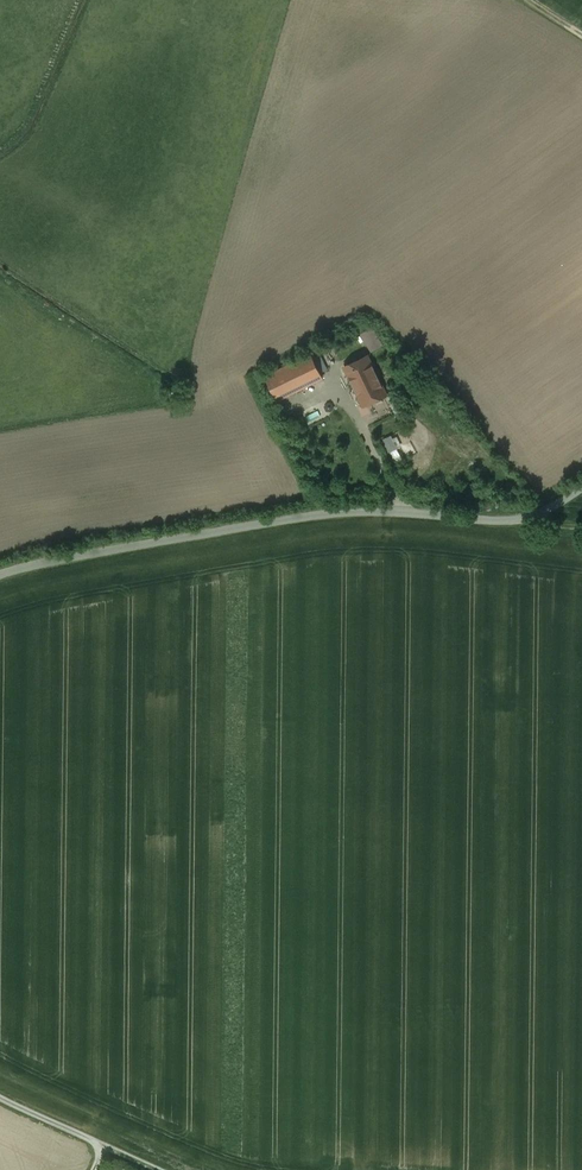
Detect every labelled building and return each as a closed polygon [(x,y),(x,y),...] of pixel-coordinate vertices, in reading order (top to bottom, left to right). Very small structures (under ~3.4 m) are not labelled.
[(378,335),(365,341),(370,353),(383,347),(378,335)] [(313,353),(315,358),(321,356),(319,350),(313,353)] [(315,358),(313,353),(266,375),(278,400),(325,378),(315,358)] [(368,356),(345,367),(362,402),(385,392),(368,356)] [(401,429),(384,437),(396,462),(413,453),(401,429)] [(434,446),(429,446),(429,450),(428,450),(428,457),(439,456),(439,448),(434,449),(434,446)]
